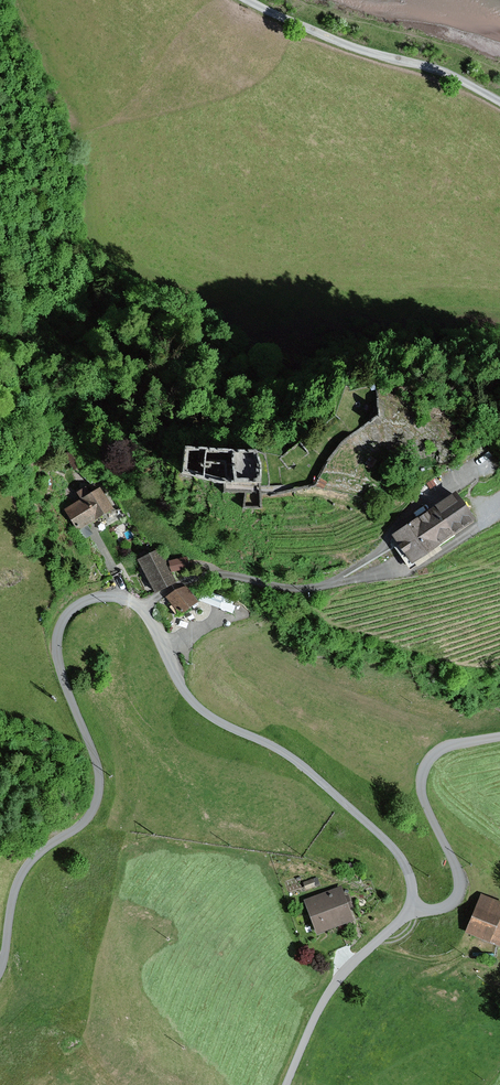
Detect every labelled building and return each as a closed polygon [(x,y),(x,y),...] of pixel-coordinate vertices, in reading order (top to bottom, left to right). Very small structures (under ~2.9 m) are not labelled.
[(72,470),(79,467),(78,464),(73,455),(66,459),(72,470)] [(184,458),(184,487),(253,487),(253,457),(184,458)] [(80,499),(64,508),(77,530),(112,508),(100,487),(91,493),(86,485),(75,491),(80,499)] [(456,491),(392,535),(412,563),(414,562),(418,567),(443,551),(440,546),(477,519),(456,491)] [(159,548),(137,559),(155,593),(176,582),(159,548)] [(198,601),(186,585),(175,589),(166,597),(181,615),(198,601)] [(207,599),(234,612),(239,601),(211,589),(207,599)] [(342,886),(304,900),(317,935),(354,921),(342,886)] [(481,893),(465,932),(499,946),(499,901),(481,893)]
